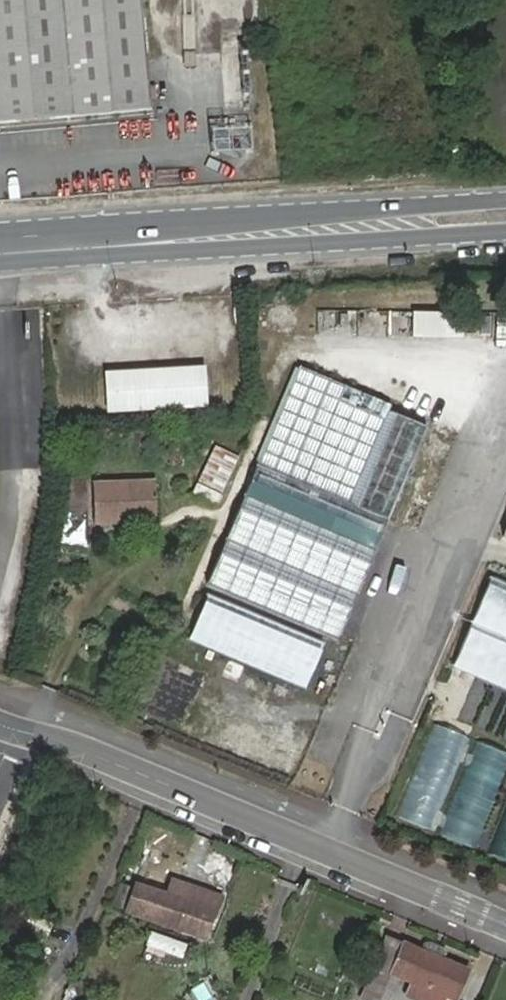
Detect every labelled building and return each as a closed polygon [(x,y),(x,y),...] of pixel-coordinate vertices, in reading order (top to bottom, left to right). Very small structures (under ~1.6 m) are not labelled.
[(150,111),(139,0),(0,0),(0,124),(150,111)] [(239,3),(222,4),(227,61),(245,59),(239,3)] [(223,67),(224,101),(248,100),(247,66),(223,67)] [(225,139),(251,137),(248,107),(222,109),(225,139)] [(460,311),(409,310),(408,336),(459,338),(460,311)] [(113,372),(116,410),(208,405),(205,367),(113,372)] [(300,367),(206,584),(331,639),(423,427),(386,411),(388,405),(300,367)] [(209,445),(198,482),(224,490),(235,452),(209,445)] [(83,483),(86,521),(145,518),(143,481),(83,483)] [(198,485),(194,496),(217,503),(220,491),(198,485)] [(480,583),(450,673),(505,691),(505,592),(480,583)] [(321,645),(207,596),(189,639),(303,688),(321,645)] [(399,818),(432,829),(463,734),(430,723),(399,818)] [(439,830),(473,844),(505,762),(505,754),(476,741),(439,830)] [(185,902),(191,887),(170,878),(164,894),(185,902)] [(127,906),(190,931),(199,908),(185,902),(164,894),(136,882),(127,906)] [(127,906),(126,911),(204,941),(223,899),(191,887),(185,902),(199,908),(190,931),(127,906)] [(392,973),(415,982),(409,997),(416,999),(433,999),(437,991),(459,999),(460,999),(471,975),(387,940),(363,999),(381,999),(392,973)]
